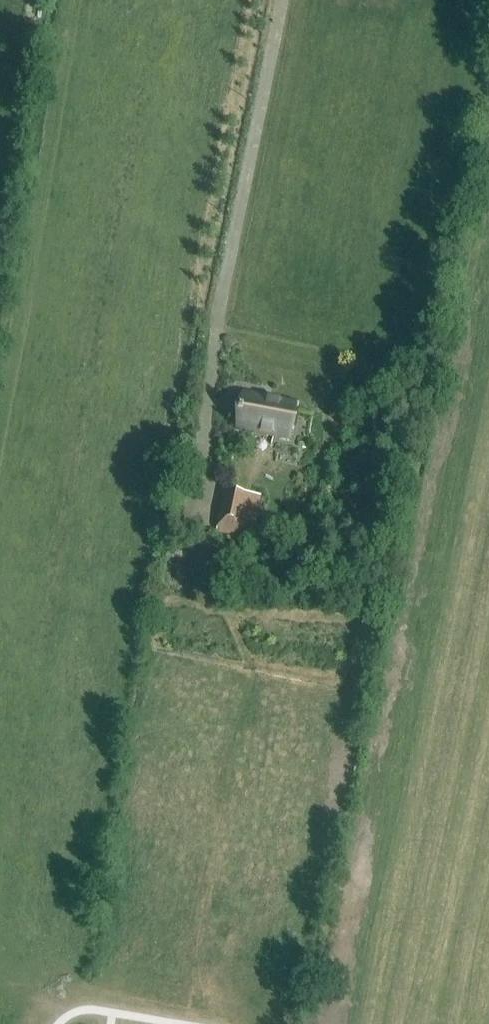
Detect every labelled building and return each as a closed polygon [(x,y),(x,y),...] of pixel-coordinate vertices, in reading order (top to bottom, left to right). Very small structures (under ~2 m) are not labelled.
[(289,437),(296,404),(284,401),(284,400),(270,397),(270,399),(245,394),(238,427),(289,437)] [(253,538),(260,496),(224,490),(217,531),(253,538)] [(166,551),(165,558),(187,560),(188,553),(166,551)]
